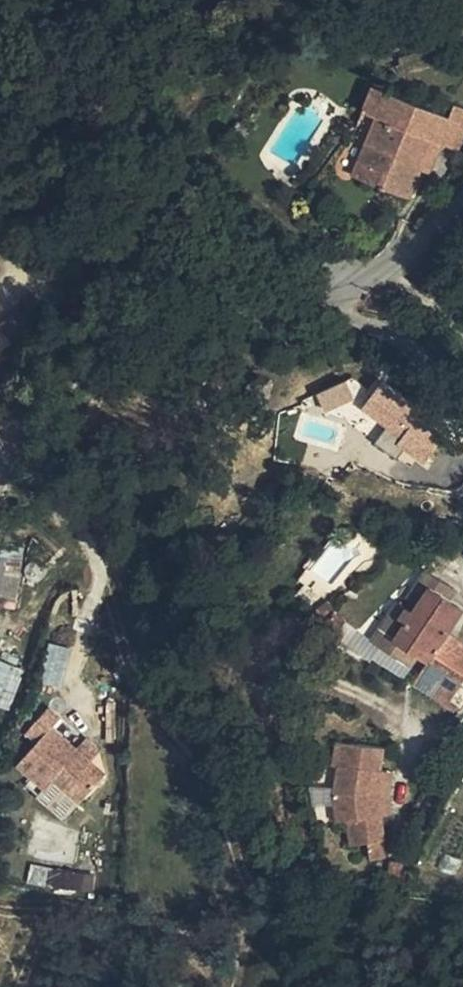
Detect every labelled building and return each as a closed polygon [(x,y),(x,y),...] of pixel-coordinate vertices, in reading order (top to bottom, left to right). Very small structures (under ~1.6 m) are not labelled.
[(444,144),(458,150),(462,138),(462,108),(457,105),(451,119),(374,87),(364,111),(379,117),(354,176),(412,199),(423,170),(435,141),(444,144)] [(431,173),(444,144),(435,141),(423,170),(431,173)] [(17,310),(0,327),(0,330),(13,344),(32,325),(17,310)] [(353,378),(315,396),(323,412),(360,394),(353,378)] [(427,410),(388,380),(368,406),(406,436),(402,441),(428,461),(449,435),(423,415),(427,410)] [(5,547),(0,581),(0,600),(16,603),(25,549),(5,547)] [(450,601),(436,591),(442,582),(428,572),(404,606),(399,602),(374,640),(414,668),(421,657),(429,663),(430,662),(445,672),(450,666),(462,675),(462,646),(447,635),(462,611),(462,610),(450,601)] [(436,591),(450,601),(456,590),(442,582),(436,591)] [(330,617),(320,610),(309,624),(320,632),(330,617)] [(64,686),(66,647),(46,645),(43,685),(64,686)] [(5,709),(20,671),(0,662),(0,707),(5,709)] [(450,666),(445,672),(462,684),(462,675),(450,666)] [(438,702),(447,689),(421,671),(413,682),(438,702)] [(453,695),(447,689),(438,702),(445,707),(453,695)] [(55,726),(46,716),(25,738),(34,748),(14,768),(38,792),(47,783),(72,808),(97,783),(48,734),(55,726)] [(380,794),(383,770),(381,770),(385,748),(338,740),(334,762),(340,764),(336,791),(339,821),(350,820),(352,843),(369,842),(370,860),(384,858),(383,842),(384,841),(382,816),(380,794)] [(393,771),(383,770),(380,794),(391,793),(393,771)] [(391,793),(380,794),(382,816),(393,814),(391,793)] [(90,894),(94,875),(30,861),(24,887),(55,894),(56,887),(90,894)]
